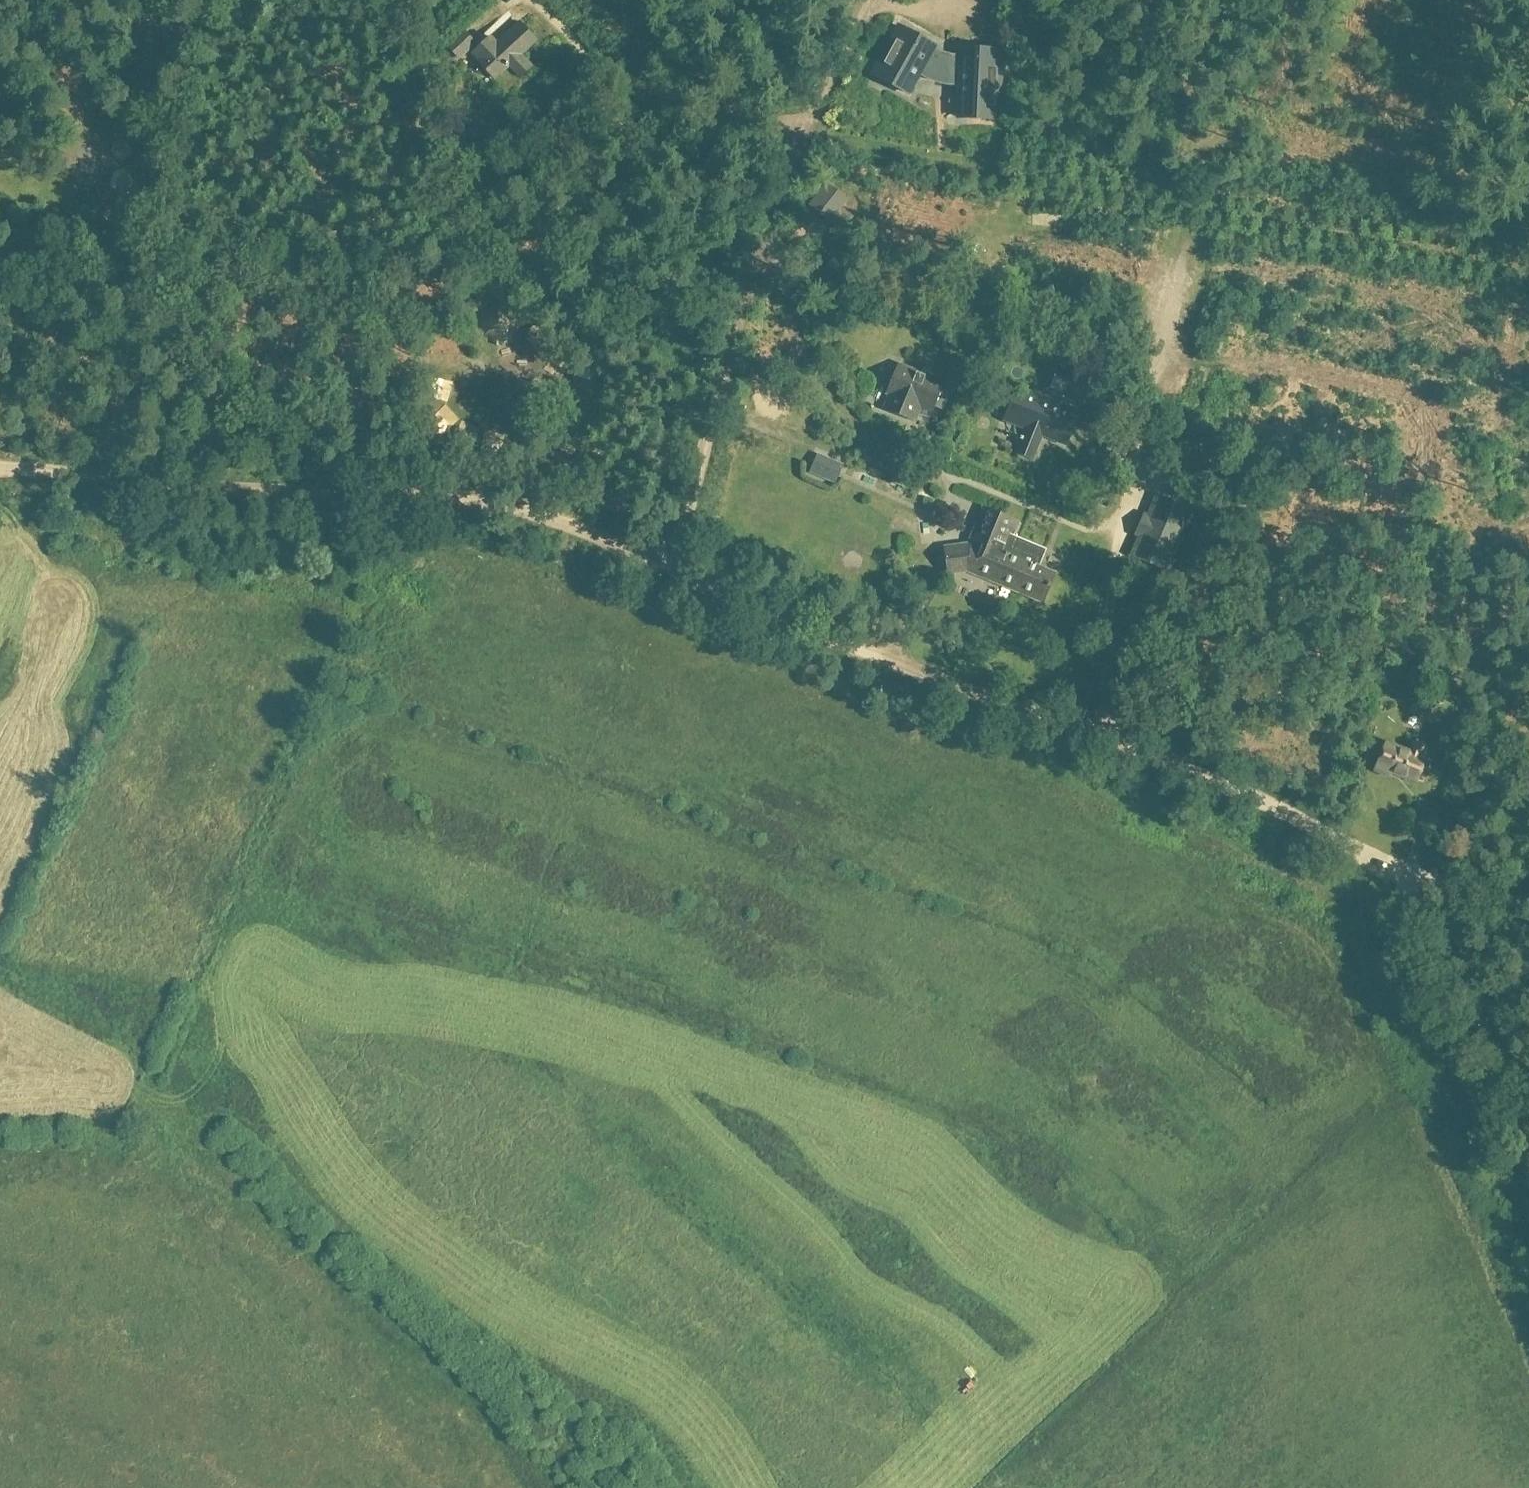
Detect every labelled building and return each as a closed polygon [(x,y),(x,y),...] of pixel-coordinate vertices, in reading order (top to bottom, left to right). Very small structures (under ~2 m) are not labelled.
[(478,61),(495,78),(509,65),(520,77),(532,66),(521,54),(537,39),(520,22),(497,43),(491,36),(473,53),(479,60),(478,61)] [(953,55),(941,52),(933,48),(935,45),(899,25),(877,66),(894,75),(889,82),(909,93),(920,71),(932,77),(947,82),(960,82),(959,101),(971,102),(970,117),(999,119),(1003,50),(962,48),(961,56),(953,55)] [(457,59),(473,44),(462,32),(446,46),(457,59)] [(830,215),(837,206),(840,208),(847,199),(828,183),(813,201),(830,215)] [(953,387),(944,383),(945,382),(898,363),(886,392),(890,394),(884,408),(912,420),(918,405),(933,411),(934,407),(943,410),(953,387)] [(1060,381),(1082,390),(1089,373),(1067,364),(1060,381)] [(1039,407),(1036,405),(1013,396),(1004,416),(1027,425),(1016,451),(1032,457),(1042,432),(1066,441),(1074,421),(1071,420),(1075,410),(1043,397),(1039,407)] [(838,463),(818,454),(810,471),(831,480),(838,463)] [(1191,509),(1157,494),(1132,555),(1166,569),(1191,509)] [(982,544),(980,548),(970,544),(944,547),(948,574),(967,571),(967,570),(1043,601),(1054,573),(1039,567),(1046,548),(1011,534),(1017,519),(985,506),(971,539),(982,544)] [(1210,539),(1192,531),(1180,559),(1199,566),(1210,539)] [(1408,711),(1426,720),(1431,710),(1413,701),(1408,711)] [(1385,743),(1375,768),(1390,774),(1392,771),(1416,781),(1425,759),(1421,757),(1425,746),(1413,741),(1409,752),(1385,743)]
